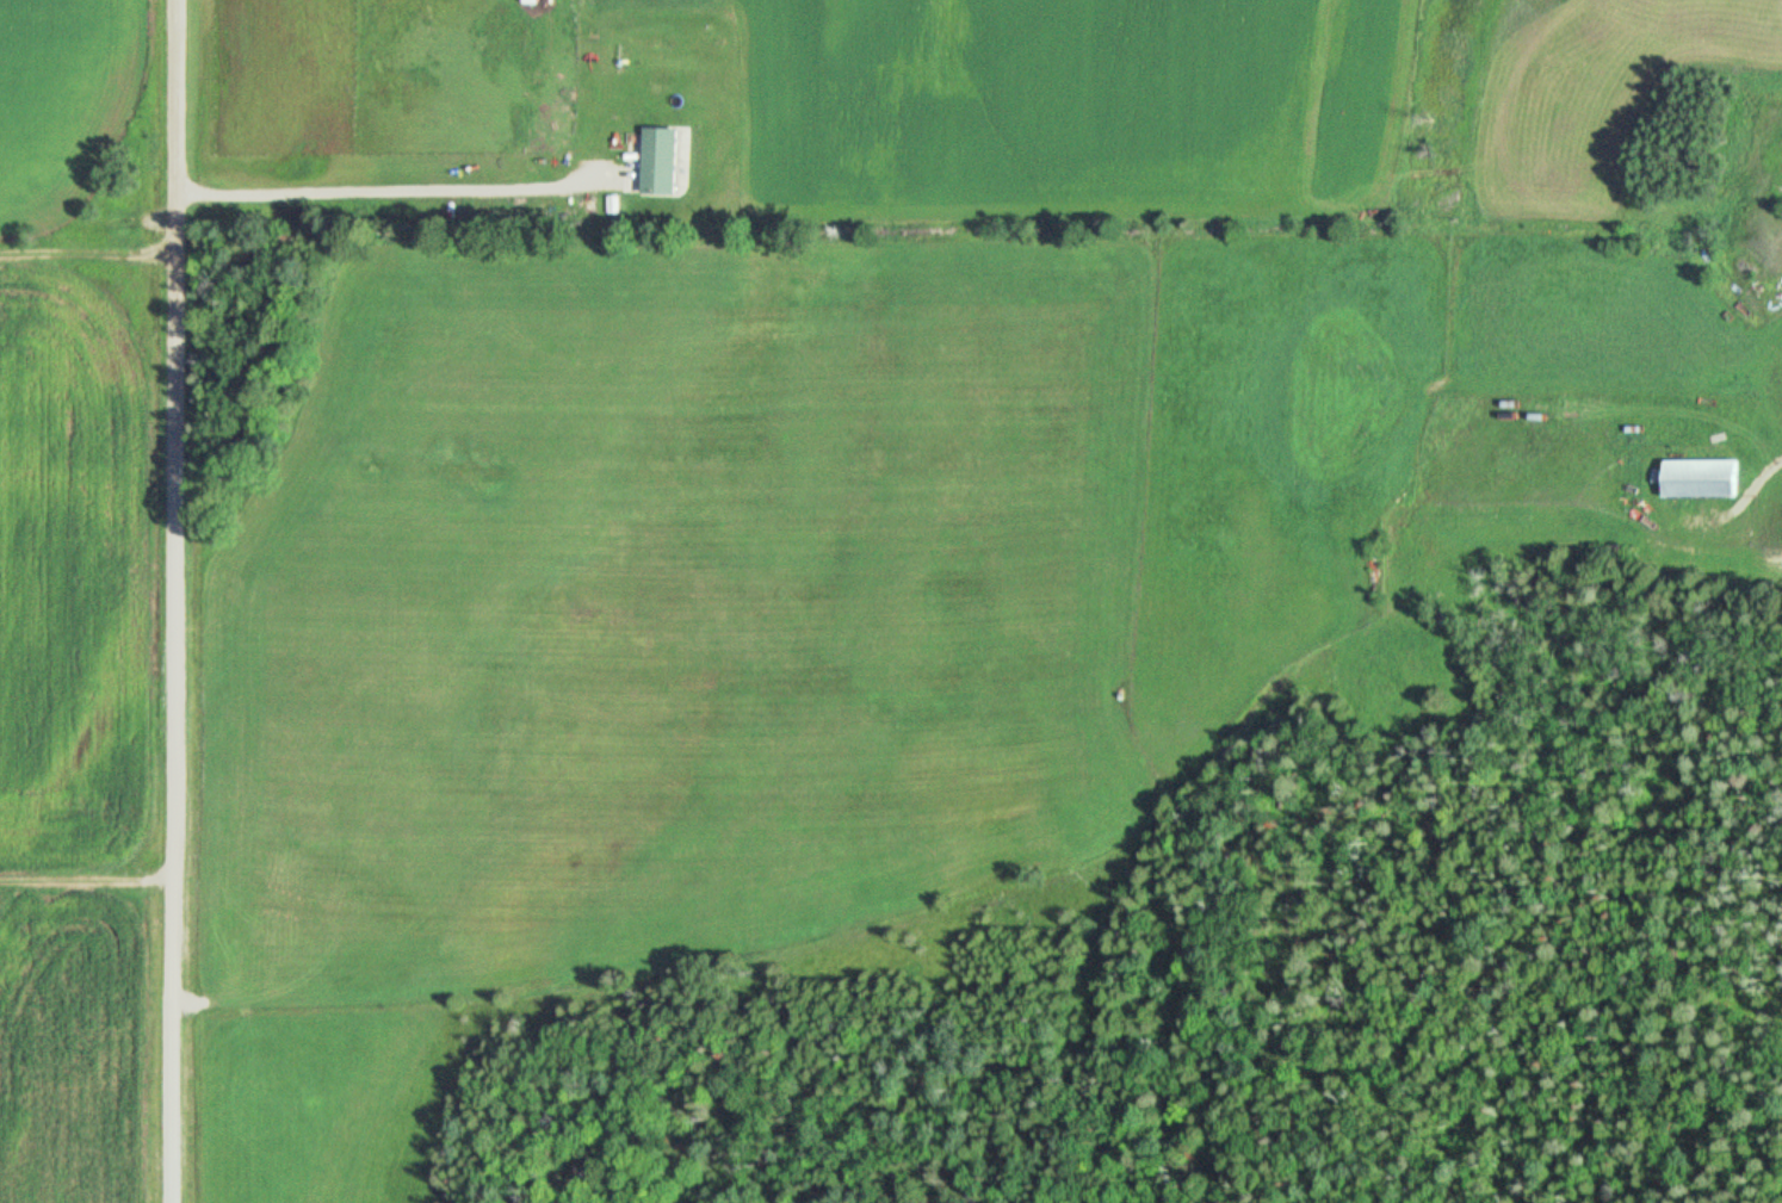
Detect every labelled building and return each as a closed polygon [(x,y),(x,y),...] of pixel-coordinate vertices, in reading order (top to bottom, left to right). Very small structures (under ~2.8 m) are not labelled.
[(680,196),(680,130),(644,130),(644,196),(680,196)] [(1667,462),(1667,499),(1737,499),(1737,462),(1667,462)]
